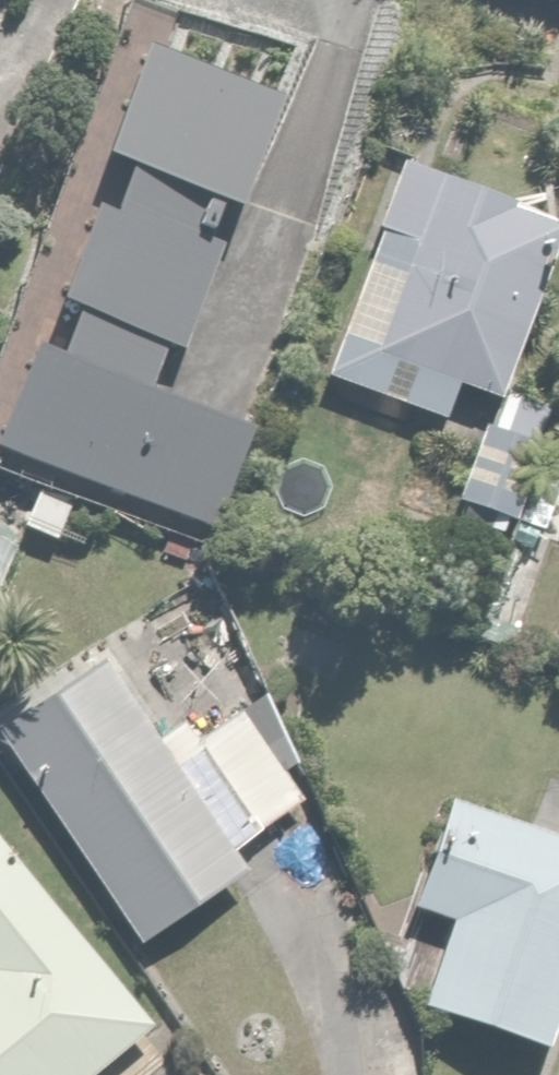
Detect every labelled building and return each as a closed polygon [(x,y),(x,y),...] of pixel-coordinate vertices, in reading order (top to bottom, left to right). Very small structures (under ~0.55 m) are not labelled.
[(132,54),(87,165),(114,176),(103,201),(62,185),(0,338),(0,477),(32,490),(15,530),(50,544),(64,508),(192,559),(245,427),(160,393),(274,111),(132,54)] [(555,226),(399,169),(320,382),(439,426),(451,392),(488,406),(555,226)] [(550,406),(505,388),(487,430),(479,427),(442,518),(507,545),(547,449),(534,444),(550,406)] [(548,443),(558,447),(558,416),(548,443)] [(0,724),(0,753),(131,948),(244,872),(234,857),(304,810),(242,716),(198,745),(183,723),(153,743),(97,659),(0,724)] [(452,804),(409,912),(449,927),(418,1007),(540,1054),(558,1005),(558,846),(452,804)] [(148,1037),(0,849),(0,1074),(100,1074),(148,1037)]
